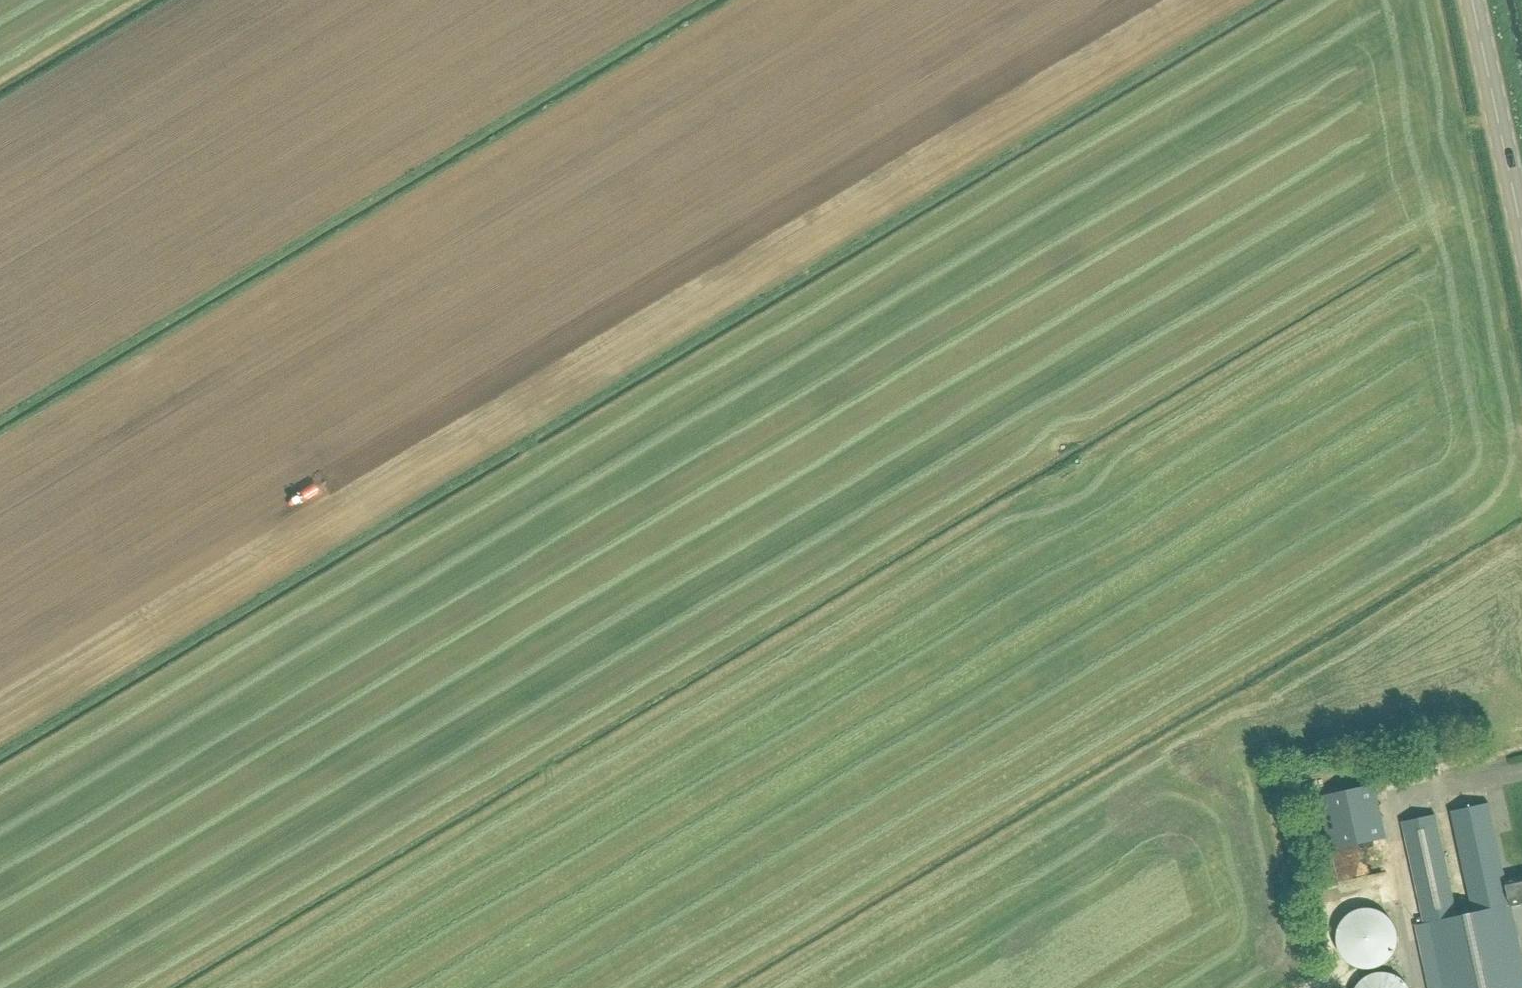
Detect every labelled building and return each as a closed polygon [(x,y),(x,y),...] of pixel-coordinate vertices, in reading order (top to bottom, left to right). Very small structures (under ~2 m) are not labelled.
[(1376,786),(1322,798),(1333,850),(1388,838),(1376,786)] [(1506,879),(1489,803),(1451,812),(1473,912),(1458,916),(1436,816),(1402,823),(1424,923),(1415,925),(1429,987),(1521,987),(1521,952),(1512,906),(1521,904),(1521,875),(1506,879)] [(1338,877),(1334,887),(1350,892),(1354,883),(1338,877)] [(1391,919),(1381,911),(1368,907),(1356,909),(1345,916),(1338,927),(1336,939),(1339,952),(1347,961),(1359,967),(1371,968),(1383,963),(1392,954),(1397,943),(1396,930),(1391,919)] [(1406,984),(1397,975),(1385,971),(1372,972),(1362,979),(1354,987),(1408,987),(1406,984)]
